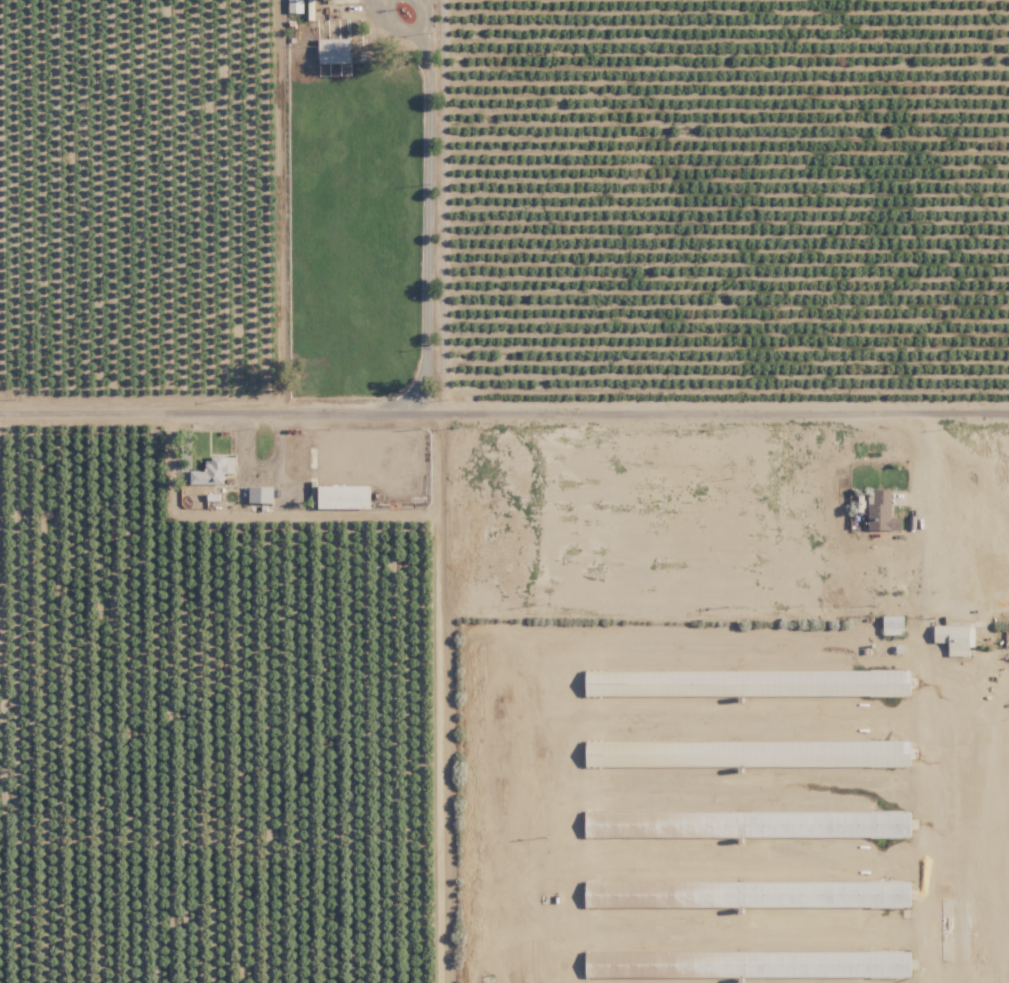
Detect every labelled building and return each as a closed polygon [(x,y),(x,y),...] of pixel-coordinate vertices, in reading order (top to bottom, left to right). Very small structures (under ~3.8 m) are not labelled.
[(287,13),(303,13),(303,0),(287,0),(287,13)] [(318,39),(319,63),(350,63),(350,38),(318,39)] [(188,469),(189,484),(224,483),(224,473),(235,472),(234,456),(204,457),(204,469),(188,469)] [(372,484),(318,483),(318,507),(371,508),(372,484)] [(273,486),(249,485),(248,502),(272,503),(273,486)] [(890,488),(890,516),(894,516),(894,526),(865,526),(865,502),(872,502),(872,488),(890,488)] [(880,615),(880,634),(901,633),(901,615),(880,615)] [(966,624),(966,654),(944,654),(944,640),(929,640),(929,624),(966,624)] [(580,669),(580,695),(903,694),(903,668),(580,669)] [(581,739),(581,765),(904,764),(904,738),(581,739)] [(582,810),(582,836),(905,835),(905,809),(582,810)] [(582,879),(582,905),(905,905),(905,879),(582,879)] [(582,951),(582,977),(905,976),(905,950),(582,951)]
